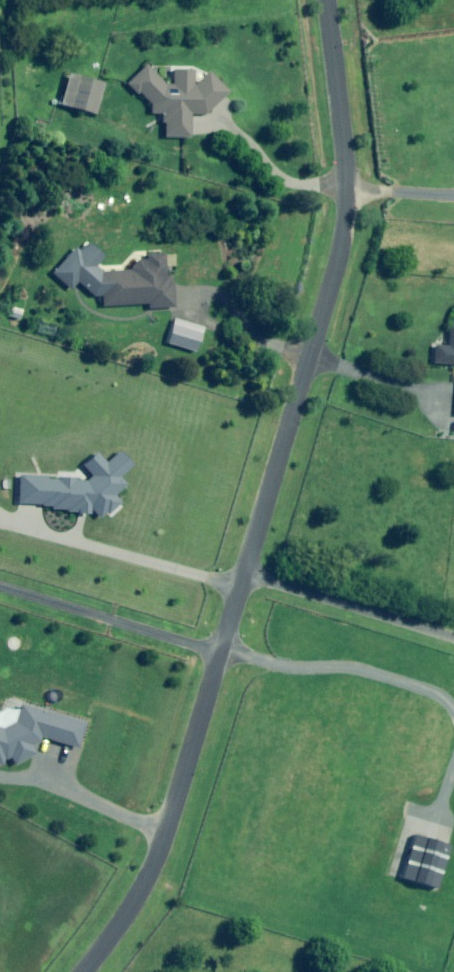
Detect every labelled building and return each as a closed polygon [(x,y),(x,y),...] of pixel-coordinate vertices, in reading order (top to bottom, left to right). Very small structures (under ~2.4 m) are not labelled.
[(194,71),(174,70),(174,84),(165,84),(147,65),(126,85),(136,95),(138,93),(150,106),(150,114),(161,114),(160,125),(164,125),(163,138),(190,138),(190,114),(205,115),(228,93),(208,72),(196,83),(193,81),(194,71)] [(103,84),(68,74),(59,105),(94,114),(103,84)] [(168,276),(167,252),(147,253),(147,261),(132,262),(133,271),(106,272),(97,265),(105,256),(89,242),(81,251),(76,248),(53,274),(72,289),(78,282),(96,297),(102,297),(102,306),(147,304),(147,309),(174,307),(172,276),(168,276)] [(205,329),(174,319),(167,343),(198,352),(205,329)] [(450,324),(448,346),(437,345),(435,363),(453,364),(453,324),(450,324)] [(93,516),(107,516),(108,510),(111,513),(122,502),(116,495),(127,485),(119,478),(134,464),(122,451),(109,463),(99,453),(86,466),(95,476),(90,480),(22,476),(20,503),(53,505),(53,507),(72,508),(71,511),(93,512),(93,516)] [(21,705),(12,732),(0,728),(0,766),(2,767),(4,760),(17,764),(30,758),(35,744),(40,746),(42,738),(75,749),(83,725),(21,705)] [(450,847),(416,836),(402,877),(437,888),(450,847)]
